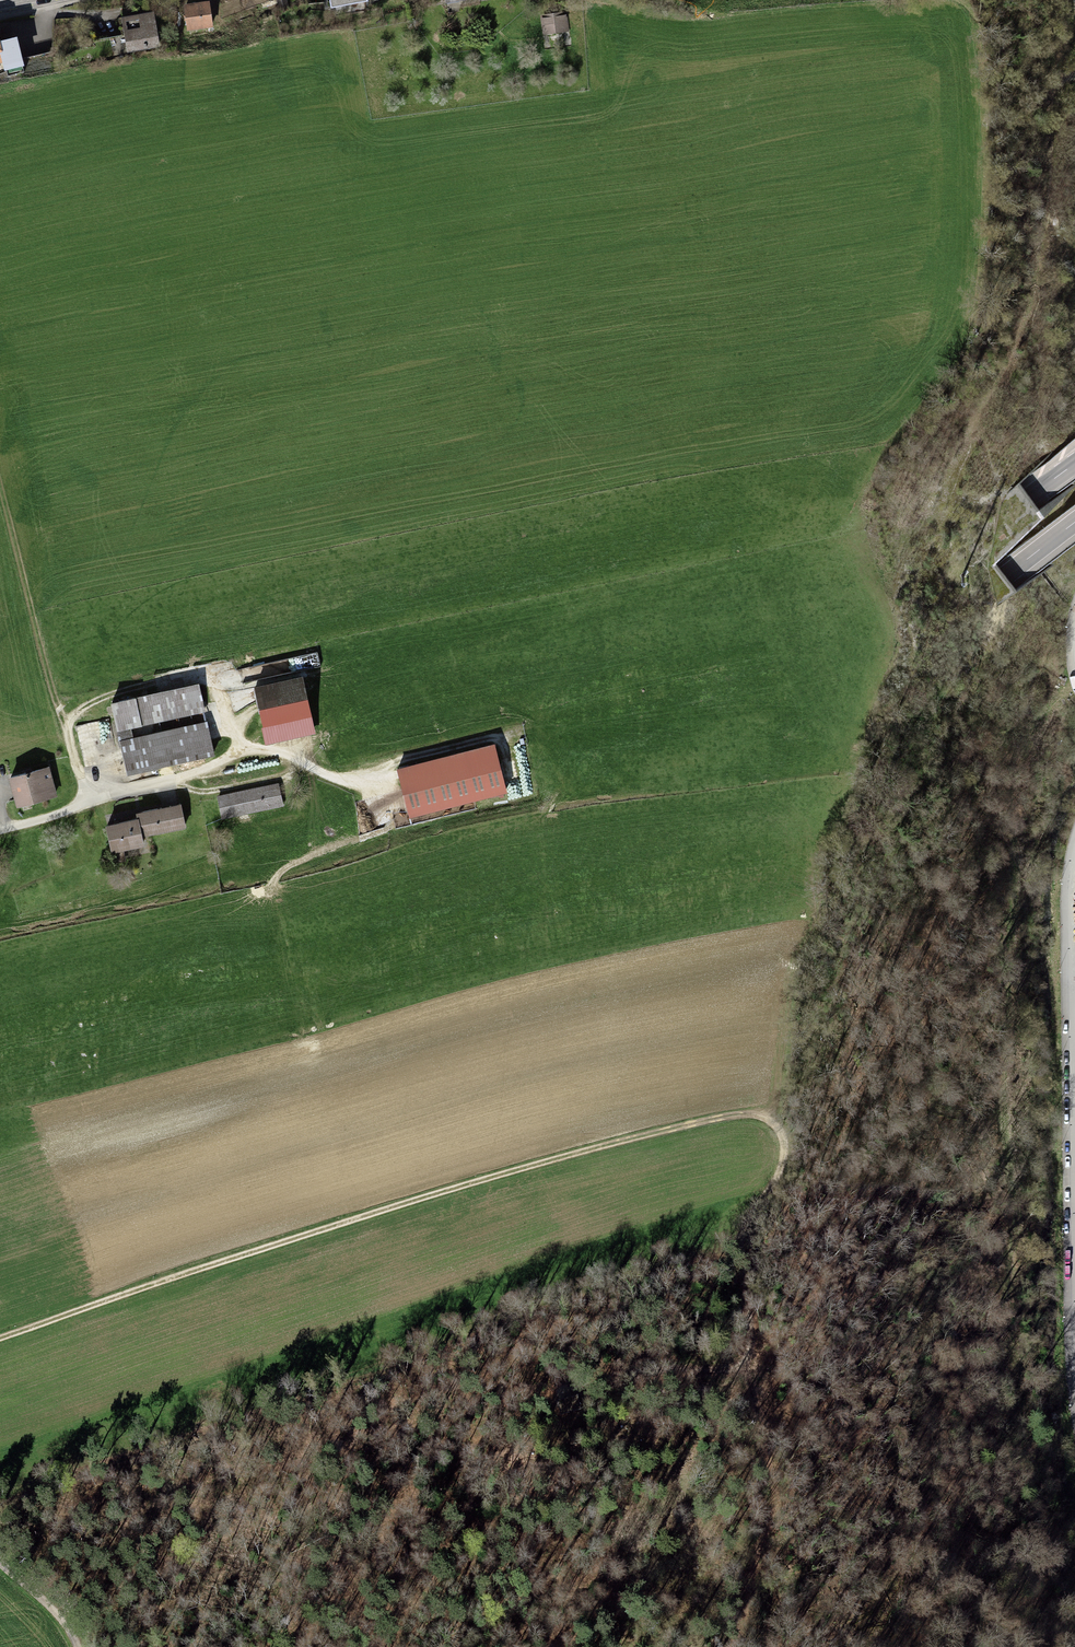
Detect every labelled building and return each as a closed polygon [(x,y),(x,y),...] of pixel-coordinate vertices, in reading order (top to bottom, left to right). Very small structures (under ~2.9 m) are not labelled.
[(282,12),(289,10),(285,0),(277,0),(282,12)] [(209,4),(186,6),(189,29),(212,27),(209,4)] [(143,7),(123,10),(124,18),(145,15),(143,7)] [(566,15),(543,17),(544,32),(567,30),(566,15)] [(154,17),(126,21),(130,50),(158,46),(154,17)] [(1,60),(1,62),(19,58),(15,40),(0,43),(0,61),(1,60)] [(300,677),(254,686),(265,743),(312,733),(300,677)] [(110,703),(116,730),(203,710),(197,683),(110,703)] [(205,721),(119,742),(127,773),(213,752),(205,721)] [(396,767),(407,815),(504,792),(493,744),(396,767)] [(46,767),(10,776),(17,804),(53,795),(46,767)] [(276,785),(216,796),(217,799),(219,809),(221,820),(280,809),(276,785)] [(180,805),(141,814),(146,835),(185,827),(180,805)] [(144,846),(139,820),(106,827),(112,852),(144,846)] [(579,1430),(569,1434),(573,1444),(583,1441),(579,1430)]
